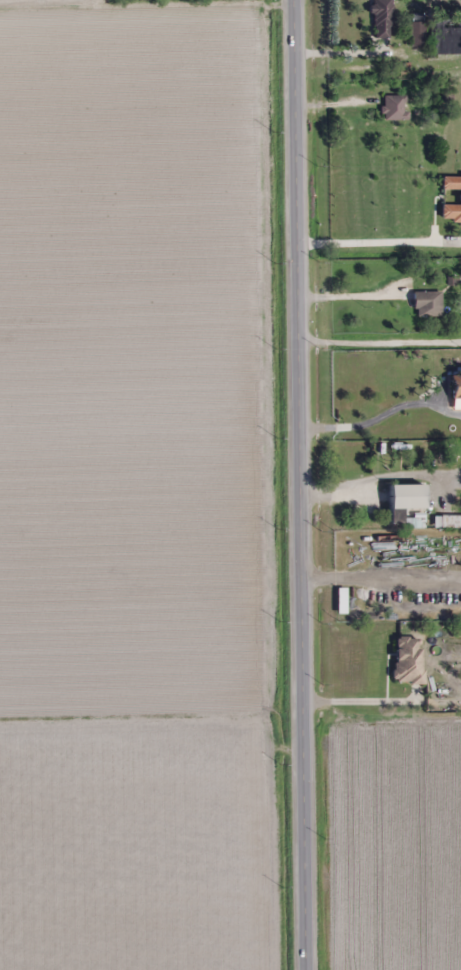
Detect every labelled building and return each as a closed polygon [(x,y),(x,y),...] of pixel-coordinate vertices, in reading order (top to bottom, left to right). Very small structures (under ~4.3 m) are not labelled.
[(391,0),(373,0),(373,39),(392,38),(391,0)] [(425,47),(425,23),(406,23),(406,37),(411,37),(411,47),(425,47)] [(404,97),(384,97),(384,121),(404,121),(404,97)] [(441,176),(442,190),(460,190),(460,205),(440,205),(441,224),(460,224),(460,176),(441,176)] [(441,292),(413,292),(413,316),(441,316),(441,292)] [(388,486),(388,525),(402,525),(402,512),(435,512),(434,499),(425,500),(424,486),(388,486)] [(440,528),(460,529),(460,517),(440,517),(440,528)] [(421,683),(422,638),(394,637),(393,682),(421,683)]
